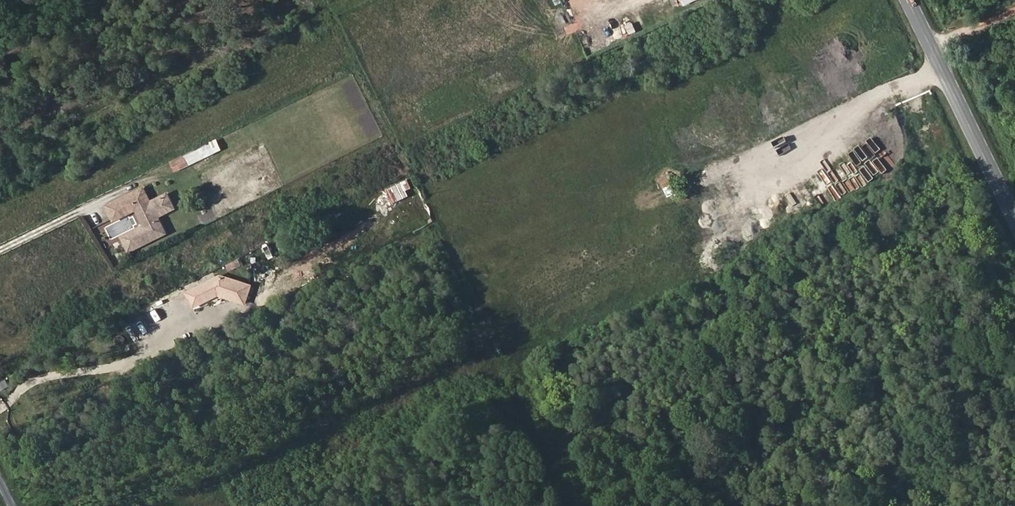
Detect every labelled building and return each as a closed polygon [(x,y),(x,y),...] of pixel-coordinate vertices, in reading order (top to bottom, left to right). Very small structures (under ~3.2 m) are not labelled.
[(175,159),(179,169),(215,153),(210,143),(175,159)] [(144,188),(108,205),(115,220),(137,209),(144,224),(122,234),(130,249),(166,231),(144,188)]
